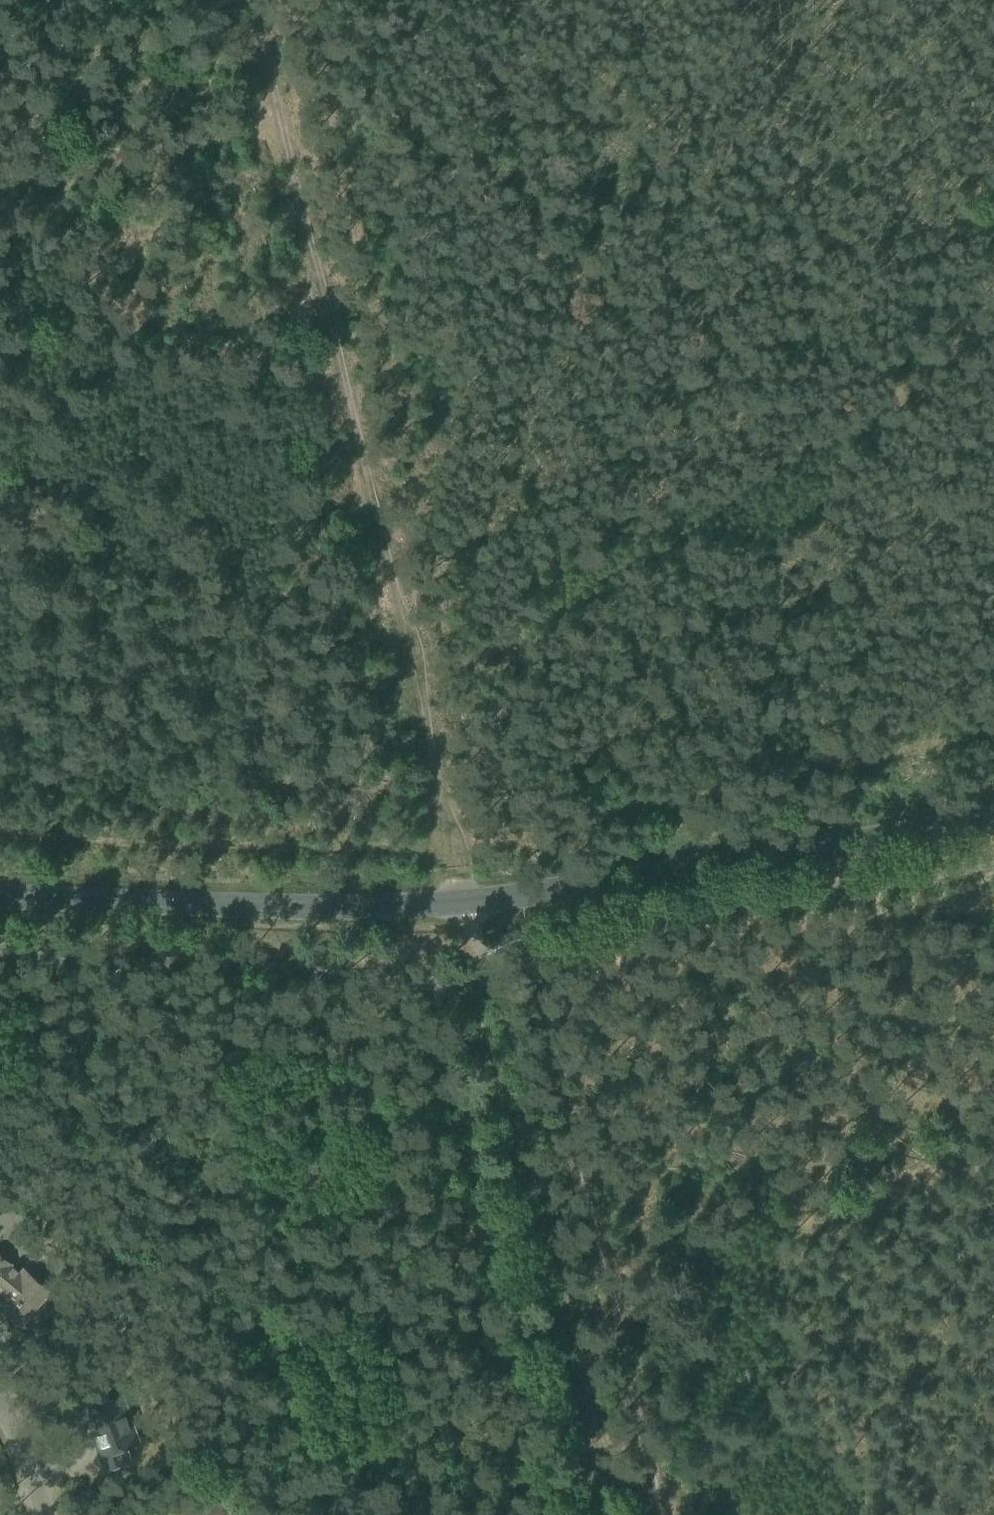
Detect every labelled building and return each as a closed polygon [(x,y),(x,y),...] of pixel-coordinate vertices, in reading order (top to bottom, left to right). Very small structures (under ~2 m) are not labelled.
[(21,1323),(49,1290),(24,1269),(21,1273),(10,1264),(10,1263),(0,1255),(0,1306),(21,1323)] [(95,1440),(105,1468),(129,1460),(124,1446),(138,1441),(121,1395),(89,1407),(101,1438),(95,1440)]
